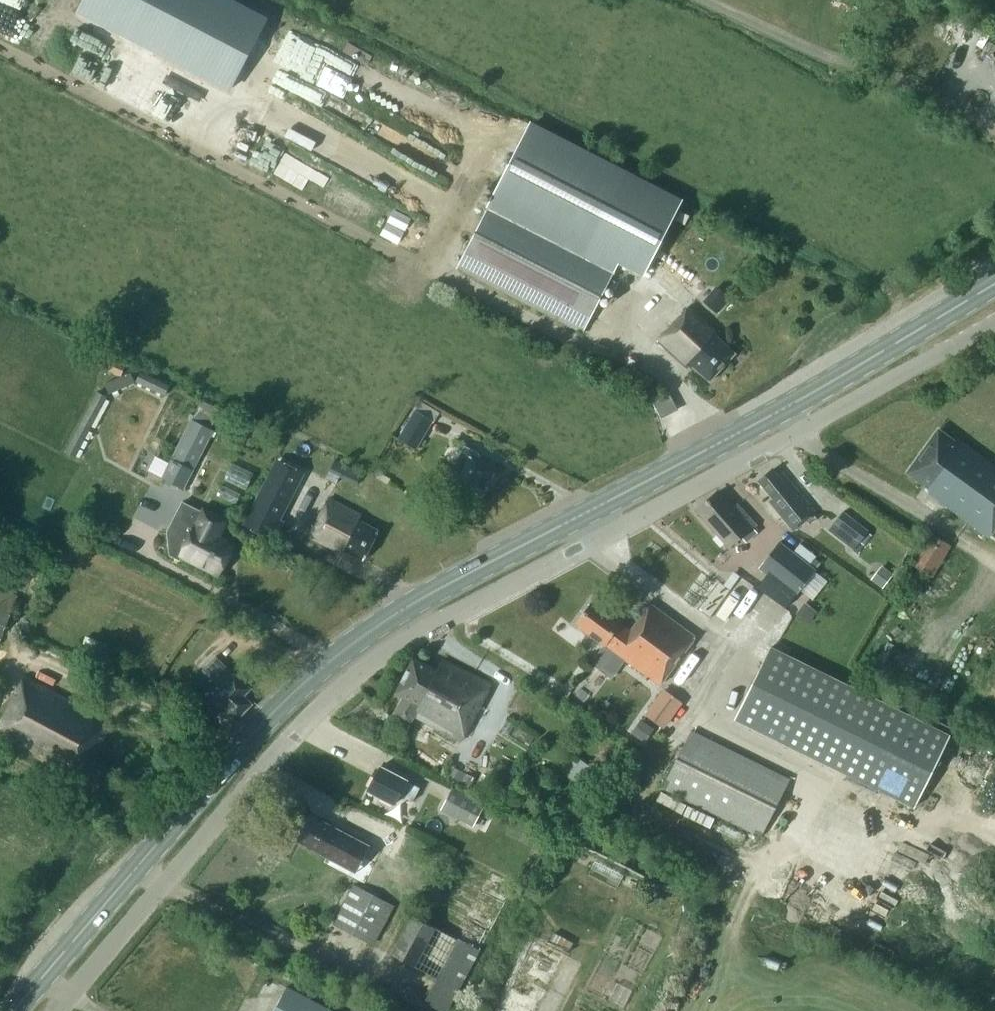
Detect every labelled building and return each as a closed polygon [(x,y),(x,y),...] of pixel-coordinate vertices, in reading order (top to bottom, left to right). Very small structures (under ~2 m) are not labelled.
[(234,86),(270,16),(238,0),(86,0),(82,8),(234,86)] [(457,268),(583,332),(620,260),(646,274),(682,203),(625,174),(530,125),(493,196),(457,268)] [(690,215),(681,210),(676,219),(685,224),(690,215)] [(719,308),(736,295),(726,283),(709,296),(719,308)] [(690,363),(694,367),(710,381),(736,352),(716,334),(719,331),(690,304),(658,340),(687,367),(690,363)] [(100,387),(71,450),(84,456),(113,393),(100,387)] [(661,414),(675,407),(669,395),(655,402),(661,414)] [(416,448),(433,420),(416,410),(399,438),(416,448)] [(200,457),(214,428),(191,417),(172,458),(162,476),(184,487),(200,457)] [(957,437),(954,441),(939,430),(908,471),(931,488),(928,492),(989,536),(994,529),(994,465),(957,437)] [(478,452),(465,446),(447,482),(479,498),(495,468),(476,458),(478,452)] [(339,476),(356,485),(362,473),(335,458),(325,476),(336,482),(339,476)] [(235,462),(229,478),(250,485),(256,469),(235,462)] [(382,467),(375,469),(376,476),(384,474),(382,467)] [(772,498),(769,500),(794,530),(816,512),(783,471),(778,475),(773,469),(758,480),(772,498)] [(279,520),(290,499),(263,485),(253,507),(279,520)] [(753,526),(755,523),(738,504),(734,507),(719,490),(696,509),(729,547),(741,536),(747,541),(758,532),(753,526)] [(379,530),(359,519),(361,514),(329,498),(310,536),(342,552),(344,549),(364,560),(379,530)] [(219,573),(234,545),(217,536),(226,520),(204,509),(203,511),(183,501),(183,502),(186,503),(173,529),(168,530),(170,553),(180,559),(182,554),(219,573)] [(868,530),(843,511),(834,522),(860,541),(868,530)] [(933,577),(952,545),(930,532),(911,564),(933,577)] [(760,567),(795,595),(815,569),(780,541),(760,567)] [(882,563),(871,577),(883,586),(893,572),(882,563)] [(0,645),(21,595),(1,587),(0,589),(0,645)] [(622,622),(593,600),(576,623),(605,644),(606,643),(615,651),(660,685),(695,636),(650,603),(631,630),(621,623),(622,622)] [(80,651),(103,660),(110,644),(87,635),(80,651)] [(950,735),(771,646),(735,718),(915,807),(950,735)] [(222,717),(229,710),(238,718),(252,703),(244,695),(251,688),(216,655),(202,669),(221,687),(207,702),(222,717)] [(491,684),(443,660),(437,670),(414,658),(396,692),(403,696),(394,714),(411,723),(415,715),(462,740),(491,684)] [(97,780),(107,762),(95,755),(112,722),(25,676),(0,723),(0,735),(71,773),(74,768),(97,780)] [(670,684),(653,713),(674,725),(691,697),(670,684)] [(647,717),(638,732),(654,740),(662,725),(647,717)] [(761,836),(790,779),(691,730),(663,787),(761,836)] [(568,775),(588,787),(598,770),(579,758),(568,775)] [(420,787),(407,780),(380,766),(368,789),(395,803),(400,794),(413,801),(420,787)] [(473,776),(463,771),(458,782),(468,787),(473,776)] [(472,825),(484,802),(452,786),(440,809),(472,825)] [(311,814),(297,840),(312,848),(327,856),(357,872),(371,846),(363,842),(341,830),(311,814)] [(388,822),(382,834),(397,842),(403,830),(388,822)] [(437,977),(425,1001),(443,1010),(447,1010),(513,883),(488,870),(454,936),(444,931),(412,914),(392,953),(415,966),(415,965),(437,977)] [(372,943),(392,904),(355,884),(334,923),(372,943)] [(568,952),(549,941),(535,934),(495,1010),(537,1010),(568,952)] [(287,986),(274,1010),(334,1010),(287,986)]
